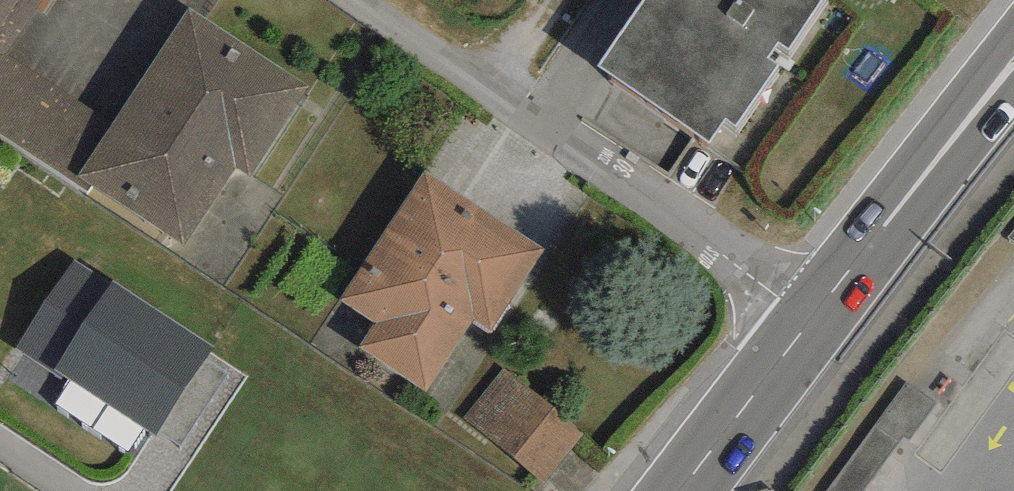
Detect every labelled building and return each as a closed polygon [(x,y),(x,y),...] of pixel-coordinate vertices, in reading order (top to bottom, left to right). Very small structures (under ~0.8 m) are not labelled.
[(0,27),(0,135),(87,191),(90,184),(78,176),(112,125),(6,55),(41,0),(17,0),(0,27)] [(17,0),(0,0),(0,27),(17,0)] [(597,64),(709,142),(725,120),(734,126),(778,64),(768,57),(778,43),(788,49),(823,0),(641,0),(597,64)] [(311,87),(188,9),(112,125),(78,176),(90,184),(185,245),(235,168),(250,178),(311,87)] [(374,323),(359,347),(426,391),(472,321),(489,333),(544,249),(425,171),(339,300),(374,323)] [(156,436),(215,348),(112,280),(110,284),(75,260),(16,349),(61,379),(63,376),(70,380),(143,428),(156,436)] [(545,401),(503,368),(464,417),(544,478),(582,429),(545,401)] [(143,428),(70,380),(55,402),(128,451),(143,428)]
